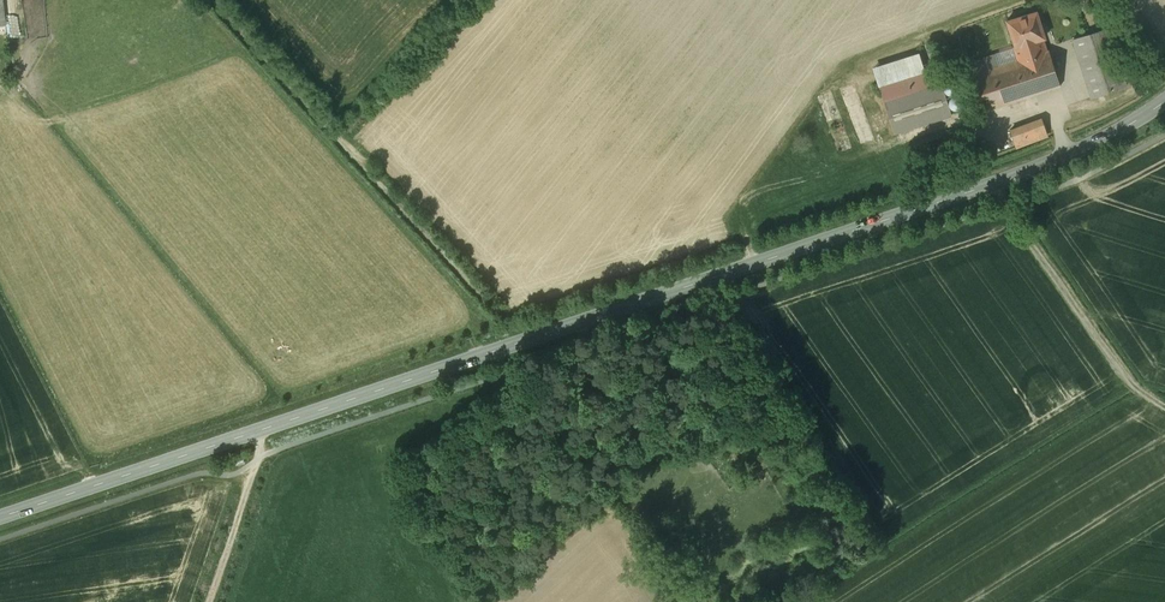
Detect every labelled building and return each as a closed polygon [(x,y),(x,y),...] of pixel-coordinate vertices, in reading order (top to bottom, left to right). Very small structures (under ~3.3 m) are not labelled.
[(1013,46),(1018,59),(1048,50),(1044,38),(1045,37),(1037,11),(1007,20),(1016,45),(1013,46)] [(1108,27),(1074,38),(1092,97),(1127,86),(1108,27)] [(976,73),(971,74),(982,111),(1061,86),(1049,49),(1048,50),(1018,59),(1012,61),(1011,56),(998,60),(996,54),(973,61),(976,73)] [(875,68),(880,84),(924,69),(919,54),(875,68)] [(880,84),(879,84),(895,133),(952,114),(936,65),(924,69),(880,84)] [(1042,119),(1010,131),(1016,146),(1048,135),(1042,119)]
